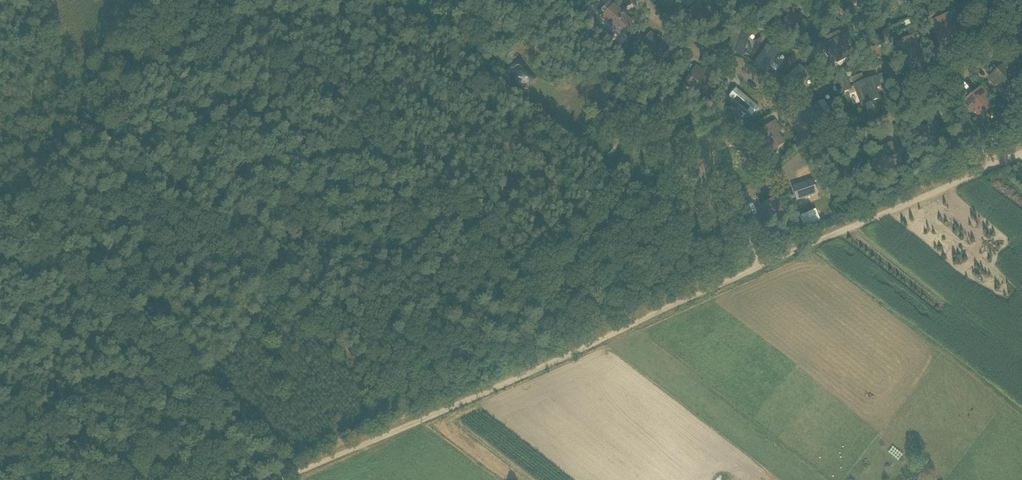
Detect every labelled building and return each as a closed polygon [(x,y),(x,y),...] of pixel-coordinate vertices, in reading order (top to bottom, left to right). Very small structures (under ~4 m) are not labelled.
[(680,3),(686,9),(695,0),(694,0),(684,0),(680,3)] [(723,9),(727,12),(731,7),(732,8),(736,4),(731,0),(729,0),(723,9)] [(766,4),(762,0),(742,0),(741,1),(754,15),(766,4)] [(612,8),(608,4),(599,14),(619,33),(630,21),(613,6),(612,8)] [(800,14),(793,9),(781,26),(797,37),(806,24),(798,19),(800,14)] [(938,16),(935,10),(926,15),(930,21),(938,16)] [(948,14),(931,24),(941,41),(953,34),(947,22),(951,20),(948,14)] [(591,21),(587,25),(590,29),(595,24),(591,21)] [(924,31),(921,23),(908,29),(911,37),(924,31)] [(777,28),(773,34),(780,38),(784,33),(777,28)] [(743,57),(750,34),(735,29),(727,51),(743,57)] [(850,44),(846,35),(829,43),(831,47),(826,49),(832,63),(850,55),(845,46),(850,44)] [(920,55),(913,37),(895,44),(898,53),(903,51),(906,61),(920,55)] [(767,74),(780,54),(766,45),(753,64),(767,74)] [(792,94),(811,78),(800,65),(781,81),(792,94)] [(1012,71),(1007,65),(990,79),(995,85),(999,83),(1004,89),(1014,81),(1009,74),(1012,71)] [(701,95),(710,82),(701,76),(704,72),(696,67),(685,84),(701,95)] [(674,77),(668,87),(673,91),(679,81),(674,77)] [(855,86),(862,104),(879,97),(874,85),(878,83),(876,78),(855,86)] [(756,102),(737,88),(731,96),(750,110),(756,102)] [(988,95),(982,88),(964,102),(977,117),(991,105),(984,98),(988,95)] [(837,120),(824,100),(810,109),(823,129),(837,120)] [(757,135),(769,152),(783,142),(776,133),(780,130),(774,123),(757,135)] [(748,131),(742,135),(746,140),(752,136),(748,131)] [(910,157),(903,144),(894,149),(892,144),(882,149),(885,153),(878,157),(884,169),(910,157)] [(798,189),(803,201),(823,192),(817,180),(798,189)] [(770,223),(785,217),(781,208),(785,205),(781,197),(762,206),(770,223)] [(802,231),(798,221),(790,224),(795,234),(802,231)]
